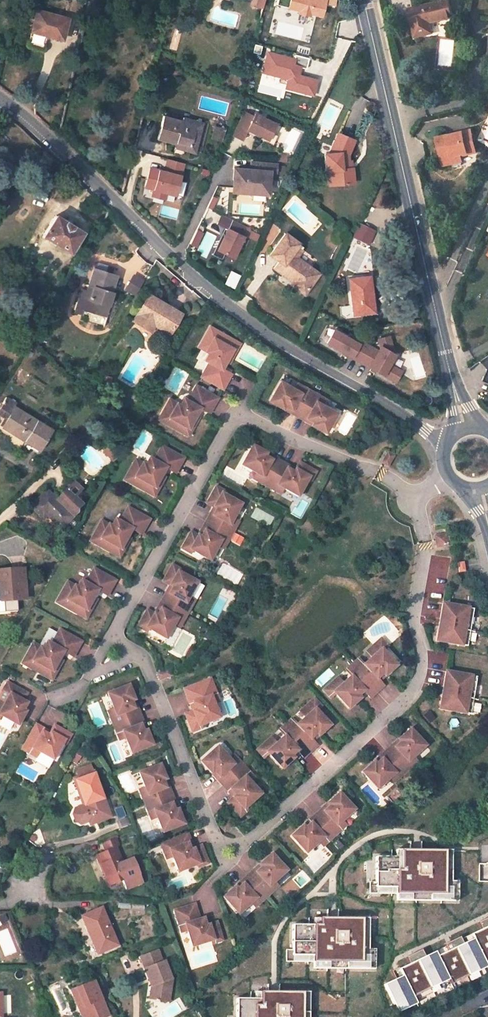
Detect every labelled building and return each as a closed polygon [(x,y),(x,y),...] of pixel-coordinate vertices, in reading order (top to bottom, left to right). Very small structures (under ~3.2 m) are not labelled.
[(289,9),(300,12),(299,15),(310,18),(311,15),(321,18),(325,4),(331,5),(332,0),(291,0),(289,9)] [(448,0),(447,0),(407,9),(414,37),(431,32),(429,22),(452,17),(448,0)] [(52,14),(37,9),(32,30),(29,44),(45,48),(48,35),(46,34),(52,14)] [(63,38),(68,18),(52,14),(46,34),(48,35),(63,38)] [(253,115),(244,111),(232,134),(243,139),(248,129),(260,135),(259,137),(272,143),(277,134),(271,132),(275,122),(254,112),(253,115)] [(196,149),(203,122),(183,117),(182,120),(164,115),(157,138),(176,144),(196,149)] [(214,125),(210,137),(218,139),(222,128),(214,125)] [(352,167),(348,168),(347,155),(354,139),(338,132),(329,152),(325,153),(326,169),(328,169),(334,169),(336,184),(353,183),(352,167)] [(475,152),(470,132),(438,139),(444,165),(453,162),(452,157),(460,155),(475,152)] [(194,154),(196,149),(176,144),(175,149),(194,154)] [(146,183),(153,155),(140,151),(133,180),(146,183)] [(251,161),(251,170),(264,170),(265,162),(251,161)] [(277,172),(278,163),(265,162),(264,170),(251,170),(235,168),(233,189),(251,190),(251,192),(268,193),(270,171),(277,172)] [(228,226),(233,216),(222,212),(218,221),(226,225),(214,252),(223,256),(225,250),(218,247),(228,226)] [(70,251),(82,231),(56,214),(43,234),(70,251)] [(235,254),(245,233),(242,232),(246,223),(233,216),(228,226),(218,247),(225,250),(235,254)] [(370,244),(376,229),(359,222),(353,237),(370,244)] [(197,244),(204,230),(198,228),(191,242),(197,244)] [(290,284),(303,293),(314,279),(311,277),(316,270),(296,255),(300,249),(296,246),(299,242),(285,232),(269,253),(279,261),(274,268),(292,282),(290,284)] [(82,290),(78,303),(82,304),(81,308),(87,310),(104,315),(106,311),(109,298),(111,292),(109,292),(114,274),(94,268),(89,285),(94,287),(92,292),(92,293),(86,291),(82,290)] [(234,287),(240,274),(231,270),(225,283),(234,287)] [(374,312),(370,275),(349,278),(353,314),(374,312)] [(133,276),(125,289),(135,295),(143,282),(133,276)] [(55,297),(58,291),(52,288),(49,294),(55,297)] [(170,332),(181,313),(149,294),(133,319),(151,330),(155,323),(170,332)] [(229,337),(207,325),(196,345),(206,350),(202,356),(206,359),(198,373),(220,386),(228,371),(222,368),(219,366),(230,346),(225,343),(229,337)] [(334,326),(324,343),(397,382),(403,369),(392,363),(398,353),(391,349),(395,341),(383,334),(375,348),(334,326)] [(237,341),(229,337),(225,343),(230,346),(219,366),(222,368),(237,341)] [(296,388),(281,380),(270,399),(283,406),(285,404),(292,408),(291,410),(306,419),(308,416),(315,420),(313,423),(326,430),(337,410),(323,402),(317,399),(320,394),(305,385),(302,391),(296,388)] [(215,395),(193,382),(185,396),(180,394),(177,401),(167,395),(155,415),(177,428),(180,421),(186,424),(197,404),(206,409),(215,395)] [(305,385),(299,382),(296,388),(302,391),(305,385)] [(326,397),(320,394),(317,399),(323,402),(326,397)] [(180,421),(177,428),(185,432),(200,405),(197,404),(186,424),(180,421)] [(40,449),(52,429),(14,406),(2,426),(40,449)] [(179,457),(157,445),(149,459),(145,457),(141,464),(131,458),(120,479),(142,490),(145,484),(150,487),(162,467),(164,468),(171,472),(179,457)] [(266,452),(252,445),(241,464),(255,472),(261,475),(258,481),(273,489),(276,484),(282,487),(296,495),(306,478),(309,479),(314,470),(297,461),(292,470),(286,467),(287,464),(272,456),(270,458),(264,455),(266,452)] [(396,455),(386,449),(381,459),(391,465),(396,455)] [(145,484),(142,490),(149,495),(164,468),(162,467),(150,487),(145,484)] [(261,475),(255,472),(252,477),(258,481),(261,475)] [(86,493),(74,482),(67,490),(78,501),(86,493)] [(282,487),(276,484),(273,489),(279,492),(282,487)] [(225,491),(216,485),(207,502),(217,507),(213,514),(210,512),(202,528),(205,529),(201,536),(191,530),(182,547),(191,552),(193,549),(210,559),(218,544),(222,539),(227,542),(235,526),(230,523),(233,517),(241,503),(224,494),(225,491)] [(57,500),(47,490),(30,507),(43,519),(47,515),(61,528),(73,515),(77,512),(77,508),(81,504),(78,501),(67,490),(57,500)] [(145,518),(123,506),(115,520),(111,518),(107,525),(97,519),(86,540),(107,552),(111,545),(116,548),(128,528),(130,529),(137,533),(145,518)] [(239,520),(233,517),(230,523),(235,526),(239,520)] [(111,545),(107,552),(115,556),(130,529),(128,528),(116,548),(111,545)] [(438,529),(427,532),(430,543),(441,540),(438,529)] [(227,542),(222,539),(218,544),(223,547),(227,542)] [(182,569),(173,564),(163,580),(173,585),(169,592),(167,590),(158,606),(161,607),(157,614),(148,608),(138,625),(148,630),(149,627),(167,637),(175,622),(178,617),(183,620),(192,604),(186,601),(190,596),(198,581),(180,571),(182,569)] [(111,580),(90,568),(82,582),(77,579),(73,586),(64,581),(52,601),(74,613),(77,606),(83,609),(94,589),(97,591),(103,595),(111,580)] [(23,569),(0,570),(0,588),(1,601),(26,600),(23,569)] [(97,591),(94,589),(83,609),(77,606),(74,613),(81,617),(97,591)] [(195,599),(190,596),(186,601),(192,604),(195,599)] [(470,608),(438,603),(436,619),(451,621),(450,628),(435,625),(432,641),(464,646),(470,608)] [(183,620),(178,617),(175,622),(180,625),(183,620)] [(451,621),(436,619),(435,625),(450,628),(451,621)] [(77,641),(55,629),(47,643),(43,640),(39,647),(30,642),(19,662),(40,674),(44,668),(49,671),(60,650),(63,652),(69,655),(77,641)] [(384,647),(377,640),(363,653),(368,659),(360,666),(349,676),(341,683),(336,677),(321,690),(328,697),(333,694),(346,708),(357,698),(355,695),(360,691),(367,698),(380,686),(374,679),(379,674),(381,676),(393,666),(379,651),(384,647)] [(44,668),(40,674),(48,678),(63,652),(60,650),(49,671),(44,668)] [(368,659),(363,653),(355,660),(360,666),(368,659)] [(165,664),(155,668),(157,674),(168,669),(165,664)] [(349,676),(344,670),(336,677),(341,683),(349,676)] [(475,676),(443,671),(441,687),(456,689),(455,696),(440,694),(437,709),(469,714),(475,676)] [(208,672),(181,683),(188,698),(190,697),(193,704),(183,708),(190,726),(200,722),(199,719),(217,711),(211,696),(209,690),(214,688),(208,672)] [(15,729),(23,716),(20,714),(24,707),(20,705),(24,698),(4,687),(0,694),(0,695),(7,698),(2,707),(0,706),(0,721),(15,729)] [(132,701),(125,687),(105,697),(112,712),(115,718),(109,720),(117,736),(122,733),(125,739),(132,754),(152,744),(146,730),(143,731),(140,725),(143,724),(135,708),(132,709),(129,703),(132,701)] [(456,689),(441,687),(440,694),(455,696),(456,689)] [(214,688),(209,690),(211,696),(217,694),(214,688)] [(269,737),(255,749),(262,757),(266,753),(280,768),(291,758),(289,755),(294,750),(300,758),(313,746),(307,739),(312,734),(314,737),(326,726),(313,711),(317,708),(310,700),(296,713),(301,719),(293,726),(283,736),(275,743),(269,737)] [(112,712),(106,714),(109,720),(115,718),(112,712)] [(296,713),(288,720),(293,726),(301,719),(296,713)] [(367,760),(356,771),(372,787),(383,776),(388,771),(393,776),(406,762),(402,758),(407,753),(419,742),(403,725),(391,737),(394,739),(388,744),(386,742),(372,755),(375,757),(369,762),(367,760)] [(43,730),(35,726),(22,751),(29,755),(32,750),(38,753),(52,761),(62,744),(64,746),(70,736),(53,727),(47,737),(41,733),(43,730)] [(277,729),(269,737),(275,743),(283,736),(277,729)] [(122,733),(117,736),(119,742),(125,739),(122,733)] [(230,756),(219,744),(202,759),(212,771),(215,769),(220,774),(217,776),(229,789),(231,787),(236,793),(228,800),(241,814),(248,807),(246,805),(261,791),(246,774),(250,770),(239,757),(234,761),(230,756)] [(38,753),(32,750),(29,755),(35,759),(38,753)] [(239,757),(234,752),(230,756),(234,761),(239,757)] [(411,758),(407,753),(402,758),(406,762),(411,758)] [(110,816),(94,771),(93,771),(91,764),(80,768),(77,773),(78,776),(74,778),(84,806),(76,809),(73,814),(75,820),(81,822),(89,819),(90,824),(110,816)] [(163,781),(156,766),(136,776),(143,791),(146,797),(140,799),(148,815),(153,813),(156,818),(163,833),(183,824),(177,809),(174,811),(171,804),(174,803),(166,787),(163,788),(160,782),(163,781)] [(255,775),(250,770),(246,774),(250,779),(255,775)] [(393,776),(388,771),(383,776),(388,780),(393,776)] [(143,791),(137,793),(140,799),(146,797),(143,791)] [(300,826),(289,837),(304,853),(316,841),(321,837),(326,841),(339,828),(334,823),(339,819),(351,807),(335,791),(324,802),(326,805),(321,810),(319,807),(305,821),(308,823),(303,828),(300,826)] [(153,813),(148,815),(150,821),(156,818),(153,813)] [(344,823),(339,819),(334,823),(339,828),(344,823)] [(226,821),(218,829),(222,834),(230,826),(226,821)] [(183,836),(157,849),(161,856),(166,854),(176,874),(194,866),(195,869),(205,864),(196,847),(187,851),(184,845),(186,844),(183,836)] [(326,841),(321,837),(316,841),(321,846),(326,841)] [(109,885),(123,880),(126,889),(143,882),(132,858),(122,862),(116,847),(118,846),(116,839),(102,844),(105,851),(96,855),(109,885)] [(376,856),(375,882),(375,887),(396,887),(396,894),(451,895),(451,881),(451,871),(445,871),(445,850),(401,850),(401,857),(396,857),(376,856)] [(235,887),(223,898),(239,915),(251,904),(256,900),(261,904),(273,892),(269,888),(273,883),(285,871),(270,855),(259,865),(262,867),(256,872),(254,870),(240,882),(243,885),(237,890),(235,887)] [(396,894),(396,901),(457,902),(458,881),(451,881),(451,895),(396,894)] [(369,882),(369,893),(396,894),(396,887),(375,887),(375,882),(369,882)] [(278,887),(273,883),(269,888),(273,892),(278,887)] [(261,904),(256,900),(251,904),(256,908),(261,904)] [(194,904),(174,910),(179,926),(185,924),(187,930),(192,946),(211,940),(212,943),(222,940),(216,921),(205,925),(203,917),(199,919),(194,904)] [(117,945),(101,908),(82,916),(98,953),(117,945)] [(368,949),(368,939),(361,938),(362,918),(313,917),(313,925),(293,924),(292,949),(292,955),(313,955),(313,962),(368,963),(368,949)] [(451,950),(447,943),(444,944),(445,947),(447,951),(437,956),(435,952),(424,957),(412,962),(409,956),(406,957),(409,964),(399,969),(402,976),(395,979),(384,985),(396,1011),(414,1002),(413,999),(411,995),(447,978),(449,982),(450,985),(487,967),(487,926),(485,928),(481,921),(478,922),(481,929),(471,934),(473,939),(463,944),(451,950)] [(185,924),(179,926),(181,932),(187,930),(185,924)] [(471,934),(461,939),(463,944),(473,939),(471,934)] [(447,943),(451,950),(463,944),(461,939),(460,937),(447,943)] [(445,947),(435,952),(437,956),(447,951),(445,947)] [(153,1000),(168,1002),(171,981),(163,961),(162,961),(157,949),(140,956),(151,986),(154,984),(155,987),(153,1000)] [(313,962),(313,955),(292,955),(292,949),(286,949),(285,962),(313,962)] [(374,969),(374,949),(368,949),(368,963),(313,962),(313,969),(374,969)] [(409,956),(412,962),(424,957),(421,950),(409,956)] [(391,971),(395,979),(402,976),(399,969),(398,968),(391,971)] [(447,978),(411,995),(413,999),(449,982),(447,978)] [(93,980),(70,989),(78,1009),(84,1007),(88,1016),(108,1016),(93,980)] [(308,1013),(302,1012),(302,992),(260,991),(259,999),(236,998),(236,1016),(308,1016),(308,1013)] [(84,1007),(78,1009),(82,1016),(88,1016),(84,1007)]
